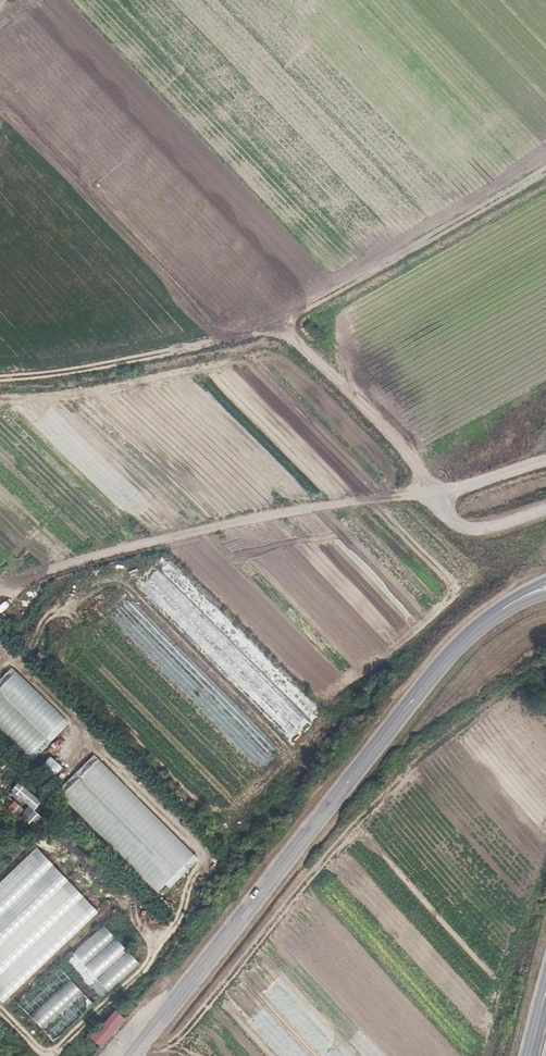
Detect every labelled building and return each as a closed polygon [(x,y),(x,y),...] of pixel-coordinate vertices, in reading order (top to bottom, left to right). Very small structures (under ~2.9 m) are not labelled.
[(0,688),(0,690),(47,737),(67,718),(19,670),(0,688)] [(0,691),(0,721),(32,753),(47,738),(0,691)] [(49,756),(38,767),(51,779),(61,768),(49,756)] [(193,849),(100,757),(64,793),(157,885),(193,849)] [(336,793),(345,780),(339,776),(330,789),(336,793)] [(14,798),(4,811),(23,826),(42,803),(16,782),(7,793),(14,798)] [(0,884),(0,915),(57,861),(41,845),(0,884)] [(0,918),(0,946),(73,878),(58,863),(0,918)] [(0,950),(0,976),(88,893),(75,880),(0,950)] [(0,979),(0,989),(9,998),(102,910),(89,895),(0,979)] [(106,924),(76,949),(87,962),(116,936),(106,924)] [(118,937),(88,963),(99,975),(129,949),(118,937)] [(131,950),(101,976),(112,989),(142,962),(131,950)] [(61,965),(20,1001),(31,1013),(72,977),(61,965)] [(74,979),(33,1014),(44,1025),(84,990),(74,979)] [(85,992),(45,1027),(57,1040),(97,1005),(85,992)] [(113,1009),(88,1037),(100,1048),(125,1019),(113,1009)]
